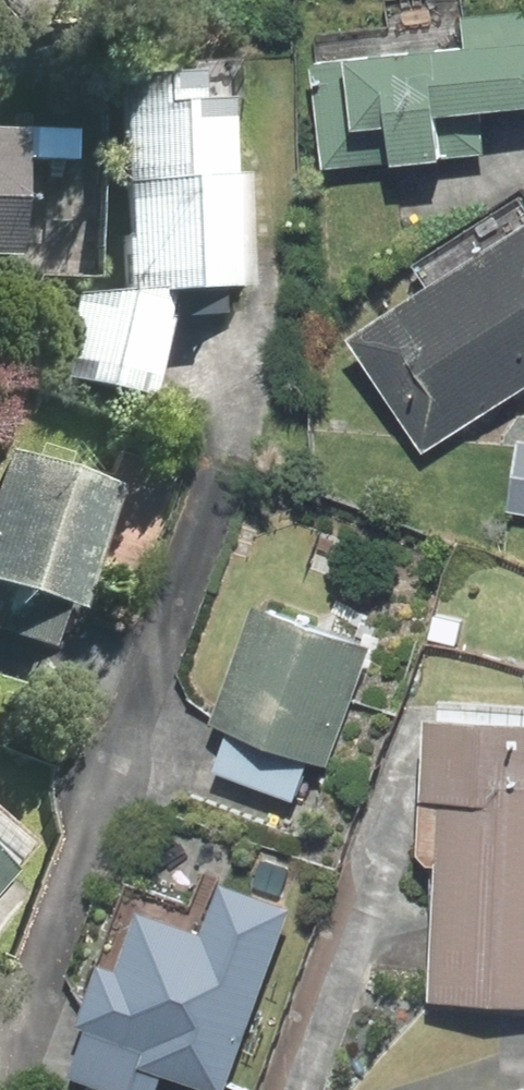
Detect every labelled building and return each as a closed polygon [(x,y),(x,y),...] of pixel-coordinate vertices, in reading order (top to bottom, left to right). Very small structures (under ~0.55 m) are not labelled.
[(323,58),(326,171),(457,167),(455,112),(523,110),(523,21),(478,23),(479,53),(323,58)] [(127,76),(127,94),(128,284),(249,283),(248,176),(227,176),(227,95),(202,95),(202,75),(127,76)] [(0,131),(0,256),(21,257),(25,156),(80,158),(81,134),(0,131)] [(523,395),(523,205),(431,264),(436,271),(384,304),(395,321),(363,341),(435,453),(523,395)] [(175,302),(78,290),(67,381),(164,393),(175,302)] [(125,483),(5,447),(0,463),(0,625),(57,642),(68,604),(87,609),(125,483)] [(317,810),(385,645),(271,597),(219,722),(237,730),(220,770),(317,810)] [(445,860),(440,1004),(523,1007),(523,725),(439,722),(435,860),(445,860)] [(18,869),(0,853),(0,889),(18,869)] [(299,907),(227,883),(208,937),(149,917),(131,971),(111,964),(92,1020),(101,1022),(82,1076),(123,1089),(164,1089),(170,1072),(223,1089),(237,1089),(299,907)]
